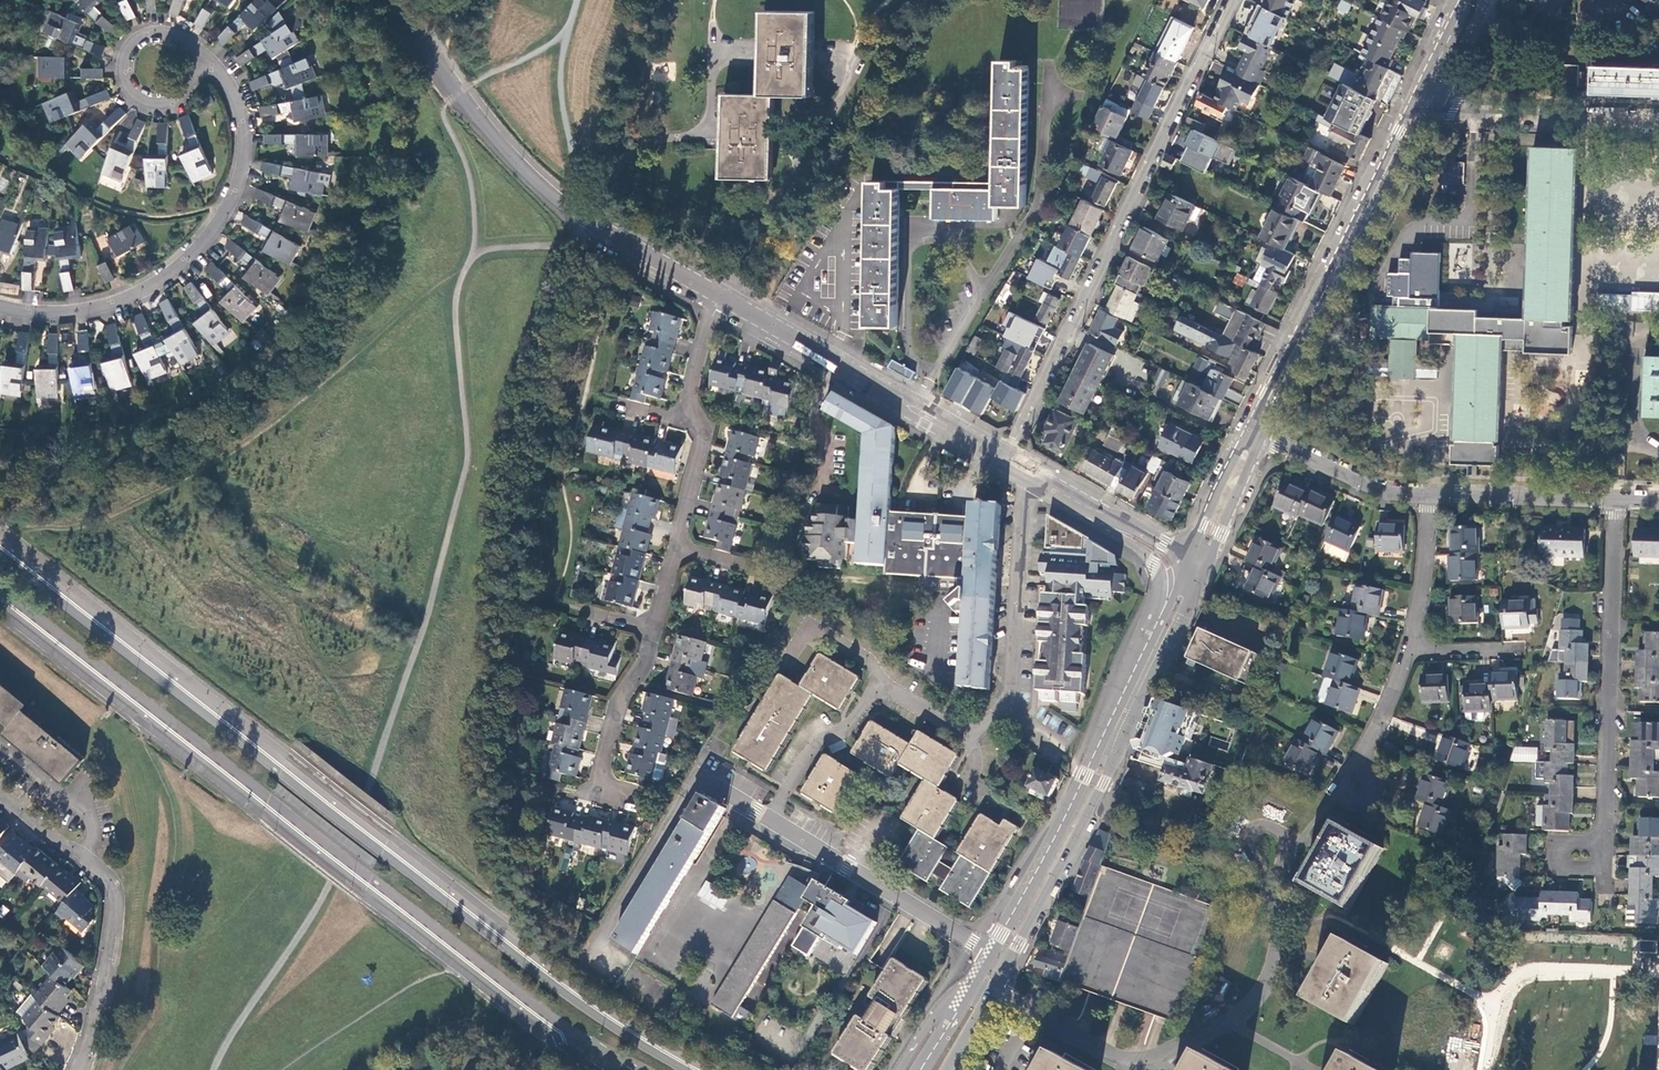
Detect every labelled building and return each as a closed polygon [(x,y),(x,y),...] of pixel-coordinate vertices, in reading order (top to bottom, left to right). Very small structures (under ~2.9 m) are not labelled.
[(112,35),(119,29),(96,5),(102,0),(78,0),(112,35)] [(128,20),(136,17),(130,0),(120,0),(128,20)] [(148,12),(157,13),(158,0),(149,0),(148,12)] [(171,13),(179,16),(186,0),(176,0),(171,13)] [(219,38),(225,45),(248,23),(255,30),(278,8),(270,0),(257,0),(219,38)] [(1204,8),(1208,0),(1187,0),(1204,8)] [(1261,4),(1284,16),(1288,18),(1297,0),(1263,0),(1261,4)] [(1351,5),(1343,0),(1341,0),(1336,9),(1345,15),(1351,5)] [(1380,17),(1408,32),(1416,15),(1423,19),(1428,9),(1425,7),(1428,0),(1389,0),(1380,17)] [(1541,12),(1548,4),(1555,11),(1564,0),(1527,0),(1541,12)] [(208,4),(195,23),(202,28),(216,10),(208,4)] [(1278,36),(1275,35),(1284,16),(1261,4),(1251,25),(1252,26),(1249,26),(1247,34),(1249,35),(1272,46),(1273,43),(1276,44),(1278,36)] [(275,32),(289,23),(280,10),(268,22),(275,32)] [(82,25),(53,12),(45,30),(103,55),(107,47),(77,34),(82,25)] [(766,12),(766,39),(766,54),(766,66),(765,95),(773,95),(812,95),(812,66),(813,40),(813,13),(766,12)] [(1194,28),(1171,17),(1154,51),(1178,63),(1194,28)] [(1372,37),(1397,49),(1402,38),(1405,39),(1409,32),(1408,32),(1380,17),(1379,17),(1375,24),(1377,28),(1372,37)] [(236,57),(241,65),(268,47),(274,57),(278,55),(281,60),(290,56),(287,49),(300,41),(289,23),(275,32),(236,57)] [(1262,73),(1274,48),(1272,46),(1249,35),(1243,47),(1250,51),(1239,74),(1259,84),(1264,75),(1262,73)] [(1369,59),(1390,69),(1394,61),(1392,60),(1397,49),(1372,37),(1370,35),(1366,42),(1368,46),(1363,55),(1369,59)] [(1167,88),(1179,63),(1178,63),(1156,52),(1144,77),(1147,78),(1165,87),(1166,87),(1167,88)] [(71,57),(40,56),(39,77),(71,77),(71,57)] [(290,56),(281,60),(284,68),(293,64),(290,56)] [(310,58),(293,64),(284,68),(251,80),(255,89),(275,81),(279,83),(286,80),(289,88),(295,85),(303,82),(318,76),(310,58)] [(1395,94),(1405,76),(1390,69),(1369,59),(1365,67),(1365,66),(1358,79),(1361,81),(1356,89),(1378,100),(1390,106),(1395,94)] [(998,184),(997,205),(1027,206),(1030,65),(1021,65),(1021,68),(1018,68),(1018,61),(1001,61),(998,184)] [(1634,95),(1635,67),(1616,67),(1616,63),(1608,63),(1608,66),(1595,66),(1595,94),(1607,94),(1606,98),(1615,98),(1615,94),(1634,95)] [(1655,65),(1654,68),(1635,67),(1634,95),(1653,96),(1653,100),(1658,100),(1658,65),(1655,65)] [(1562,88),(1578,88),(1579,66),(1563,66),(1562,88)] [(1346,83),(1347,84),(1351,76),(1353,72),(1342,67),(1336,79),(1346,83)] [(81,77),(103,77),(103,68),(81,68),(81,77)] [(1259,84),(1239,74),(1229,69),(1220,87),(1223,88),(1217,101),(1229,107),(1238,111),(1243,101),(1253,106),(1263,86),(1259,84)] [(1137,74),(1132,84),(1139,88),(1144,78),(1137,74)] [(1347,84),(1356,89),(1361,81),(1358,79),(1351,76),(1347,84)] [(1119,77),(1114,86),(1119,89),(1124,79),(1119,77)] [(1129,119),(1132,112),(1149,120),(1165,87),(1147,78),(1132,111),(1121,105),(1116,103),(1112,111),(1129,119)] [(295,85),(298,100),(307,98),(303,82),(295,85)] [(1347,84),(1346,83),(1329,118),(1338,123),(1362,135),(1378,100),(1356,89),(1347,84)] [(1114,86),(1109,97),(1108,99),(1116,103),(1121,105),(1127,93),(1119,89),(1114,86)] [(73,91),(45,103),(52,121),(111,98),(108,89),(78,102),(73,91)] [(726,136),(726,157),(725,178),(751,178),(772,178),(773,123),(773,95),(765,95),(727,94),(726,131),(726,136)] [(298,100),(261,106),(262,115),(294,109),(296,121),(327,116),(324,95),(307,98),(298,100)] [(1224,118),(1229,107),(1217,101),(1204,95),(1199,105),(1209,111),(1208,113),(1218,118),(1219,115),(1224,118)] [(1116,103),(1108,99),(1104,107),(1105,107),(1098,121),(1104,125),(1102,129),(1119,138),(1120,137),(1129,119),(1112,111),(1116,103)] [(89,122),(66,144),(81,159),(127,114),(120,107),(97,130),(89,122)] [(182,152),(194,181),(213,173),(190,114),(180,118),(193,148),(182,152)] [(1185,125),(1202,133),(1206,125),(1189,117),(1185,125)] [(114,145),(103,174),(122,182),(147,122),(138,119),(125,149),(114,145)] [(147,156),(148,186),(169,187),(169,123),(159,123),(160,156),(147,156)] [(1338,123),(1332,137),(1345,144),(1346,141),(1356,146),(1351,156),(1362,161),(1368,149),(1373,140),(1362,135),(1338,123)] [(1113,141),(1117,143),(1119,138),(1102,129),(1099,134),(1113,141)] [(1235,150),(1192,130),(1185,144),(1187,145),(1213,156),(1228,164),(1235,150)] [(330,135),(265,133),(265,142),(298,143),(298,154),(329,155),(330,135)] [(1117,143),(1131,150),(1134,144),(1120,137),(1119,138),(1117,143)] [(1081,155),(1090,159),(1098,143),(1089,139),(1081,155)] [(1123,175),(1134,151),(1131,150),(1117,143),(1113,141),(1102,165),(1123,175)] [(1213,156),(1187,145),(1179,162),(1205,173),(1213,156)] [(1571,320),(1573,320),(1580,148),(1578,148),(1577,151),(1565,150),(1565,147),(1534,146),(1527,317),(1527,318),(1559,319),(1559,316),(1566,317),(1571,317),(1571,320)] [(1319,158),(1322,153),(1313,149),(1311,148),(1306,158),(1317,164),(1319,158)] [(1165,154),(1160,165),(1170,170),(1175,159),(1165,154)] [(1315,189),(1331,197),(1347,166),(1326,156),(1324,161),(1322,160),(1318,169),(1320,170),(1315,180),(1312,178),(1310,183),(1307,181),(1306,184),(1315,189)] [(332,175),(265,161),(263,170),(294,177),(292,188),(299,189),(298,193),(306,195),(306,191),(323,194),(325,183),(330,184),(332,175)] [(1117,183),(1118,181),(1105,175),(1091,168),(1086,177),(1100,184),(1093,199),(1107,206),(1118,184),(1117,183)] [(1300,220),(1315,189),(1306,184),(1292,177),(1277,208),(1277,209),(1298,219),(1300,220)] [(869,326),(897,326),(898,282),(900,204),(900,189),(901,182),(872,182),(872,203),(869,326)] [(997,205),(998,184),(935,183),(935,190),(934,219),(951,219),(997,220),(997,205)] [(317,212),(259,188),(255,197),(285,210),(281,220),(309,232),(317,212)] [(1187,224),(1196,206),(1171,193),(1162,212),(1187,224)] [(1092,236),(1105,211),(1084,200),(1071,225),(1092,236)] [(1291,235),(1298,219),(1277,209),(1263,239),(1268,241),(1269,242),(1285,250),(1292,235),(1291,235)] [(1184,231),(1187,224),(1162,212),(1159,219),(1184,231)] [(1054,217),(1048,214),(1036,235),(1041,238),(1054,217)] [(264,250),(291,265),(302,247),(247,215),(242,223),(270,239),(264,250)] [(82,256),(75,216),(71,216),(72,226),(57,227),(65,291),(76,290),(72,258),(82,256)] [(24,225),(4,218),(0,230),(0,259),(3,250),(13,254),(24,225)] [(135,223),(109,239),(119,257),(146,241),(135,223)] [(1082,258),(1092,236),(1071,225),(1060,248),(1082,258)] [(48,259),(50,228),(29,226),(28,242),(24,289),(33,290),(36,258),(48,259)] [(1166,246),(1170,239),(1145,227),(1131,257),(1154,268),(1155,269),(1163,254),(1168,256),(1171,249),(1166,246)] [(244,276),(269,295),(283,278),(231,239),(226,246),(251,267),(244,276)] [(1290,271),(1297,256),(1285,250),(1269,242),(1268,241),(1267,243),(1263,252),(1268,254),(1263,265),(1270,269),(1262,285),(1272,290),(1277,280),(1286,284),(1292,272),(1290,271)] [(1041,259),(1031,279),(1053,290),(1057,283),(1056,282),(1060,274),(1071,280),(1082,258),(1060,248),(1058,247),(1050,264),(1041,259)] [(1390,378),(1416,378),(1417,338),(1430,339),(1430,343),(1457,345),(1458,333),(1503,335),(1503,346),(1572,348),(1573,326),(1566,326),(1566,317),(1559,316),(1559,319),(1527,318),(1527,317),(1494,317),(1494,312),(1485,312),(1485,316),(1478,316),(1479,310),(1440,308),(1442,253),(1414,251),(1413,258),(1401,257),(1400,272),(1389,272),(1388,296),(1394,297),(1394,307),(1373,306),(1372,337),(1392,338),(1390,378)] [(1154,268),(1131,257),(1117,284),(1120,286),(1138,295),(1139,295),(1145,285),(1154,268)] [(107,258),(98,261),(106,283),(115,279),(107,258)] [(220,300),(242,322),(259,308),(214,261),(207,268),(230,291),(220,300)] [(1244,287),(1247,276),(1235,273),(1232,284),(1244,287)] [(1268,314),(1279,293),(1272,290),(1262,285),(1251,279),(1249,284),(1260,289),(1258,293),(1254,290),(1248,302),(1253,305),(1252,306),(1268,314)] [(18,294),(19,283),(0,283),(0,294),(18,294)] [(195,321),(213,345),(231,334),(192,283),(185,288),(198,306),(204,314),(195,321)] [(205,283),(199,286),(206,299),(212,296),(205,283)] [(1135,302),(1138,295),(1120,286),(1108,310),(1126,319),(1135,302)] [(1035,321),(1050,325),(1058,297),(1043,292),(1035,321)] [(1599,292),(1598,311),(1658,313),(1658,294),(1599,292)] [(1222,302),(1235,308),(1240,299),(1227,293),(1222,302)] [(167,338),(181,365),(200,354),(169,299),(161,304),(177,333),(167,338)] [(1222,302),(1219,300),(1213,311),(1232,320),(1237,309),(1235,308),(1222,302)] [(1142,305),(1135,302),(1126,319),(1133,323),(1142,305)] [(1370,308),(1359,308),(1358,322),(1369,322),(1370,308)] [(653,341),(674,346),(681,319),(655,311),(649,331),(655,332),(653,341)] [(1126,333),(1115,327),(1119,319),(1102,311),(1091,333),(1118,347),(1126,333)] [(1042,339),(1046,330),(1011,312),(1004,325),(1010,328),(1006,336),(1022,344),(1036,351),(1042,339)] [(136,352),(147,380),(167,372),(143,313),(135,316),(147,347),(136,352)] [(1231,340),(1237,343),(1250,317),(1244,314),(1231,340)] [(1248,379),(1260,354),(1256,352),(1250,349),(1237,343),(1231,340),(1182,316),(1175,331),(1234,359),(1228,370),(1248,379)] [(1250,349),(1256,352),(1259,345),(1261,339),(1263,335),(1262,334),(1267,324),(1263,322),(1263,323),(1250,317),(1237,343),(1250,349)] [(108,376),(114,402),(117,402),(114,390),(132,385),(117,323),(108,326),(115,357),(104,360),(106,367),(108,376)] [(91,353),(89,331),(79,332),(81,354),(91,353)] [(5,363),(1,394),(22,396),(30,333),(21,332),(17,365),(5,363)] [(1497,441),(1499,441),(1503,346),(1503,335),(1458,333),(1457,345),(1454,439),(1456,439),(1456,443),(1454,443),(1453,463),(1498,465),(1499,445),(1497,445),(1497,441)] [(37,366),(37,396),(59,397),(60,334),(50,334),(50,366),(37,366)] [(976,338),(968,352),(976,356),(983,341),(976,338)] [(667,373),(674,346),(653,341),(647,339),(646,346),(640,366),(662,371),(667,373)] [(1008,372),(1022,379),(1036,351),(1022,344),(1017,354),(1010,350),(1000,368),(1008,372)] [(1077,372),(1100,384),(1114,356),(1091,345),(1077,372)] [(1658,417),(1658,356),(1645,356),(1643,416),(1658,417)] [(739,386),(743,369),(736,367),(737,363),(717,357),(711,384),(738,392),(739,386)] [(1201,358),(1195,368),(1205,373),(1210,375),(1203,389),(1221,398),(1224,400),(1224,399),(1241,407),(1246,397),(1230,389),(1235,380),(1214,370),(1217,364),(1211,361),(1210,362),(1201,358)] [(906,376),(912,379),(916,372),(913,370),(909,368),(895,360),(891,367),(906,376)] [(71,365),(75,396),(96,394),(92,362),(71,365)] [(771,372),(745,365),(743,369),(739,386),(746,388),(745,393),(764,399),(770,377),(771,372)] [(661,378),(662,371),(640,366),(632,400),(644,403),(646,395),(661,399),(666,380),(661,378)] [(978,378),(960,368),(946,393),(964,403),(978,378)] [(1170,373),(1161,368),(1157,377),(1154,383),(1163,388),(1170,373)] [(998,389),(993,397),(1018,411),(1027,394),(1017,389),(1019,385),(1022,379),(1008,372),(998,389)] [(1087,412),(1100,384),(1077,372),(1063,400),(1087,412)] [(796,385),(770,377),(764,399),(771,401),(770,406),(771,406),(788,411),(789,411),(796,385)] [(978,378),(964,403),(983,415),(993,397),(998,389),(978,378)] [(1174,400),(1180,403),(1190,384),(1184,381),(1174,400)] [(1211,419),(1221,398),(1203,389),(1203,390),(1190,384),(1180,403),(1211,419)] [(891,513),(897,428),(869,412),(836,394),(829,406),(827,405),(825,408),(827,409),(826,412),(867,436),(860,525),(849,524),(849,521),(848,521),(848,510),(839,509),(840,505),(818,504),(817,515),(814,515),(814,520),(812,520),(812,525),(810,525),(809,530),(807,530),(807,536),(805,536),(804,554),(807,554),(807,559),(820,560),(820,567),(841,569),(841,558),(850,559),(850,562),(857,562),(857,564),(886,566),(886,574),(959,579),(959,589),(948,599),(948,604),(955,612),(967,613),(962,688),(989,690),(1002,507),(974,505),(973,519),(891,513)] [(788,411),(771,406),(769,414),(786,419),(788,411)] [(1062,450),(1078,419),(1055,408),(1046,426),(1051,428),(1044,441),(1062,450)] [(630,433),(595,424),(588,451),(623,460),(624,455),(630,433)] [(1161,446),(1193,462),(1205,440),(1172,424),(1161,446)] [(1125,442),(1130,432),(1114,425),(1110,434),(1125,442)] [(726,458),(747,463),(750,456),(755,457),(760,438),(733,430),(726,458)] [(656,440),(630,433),(624,455),(631,457),(630,462),(649,467),(655,445),(656,440)] [(1118,447),(1125,452),(1129,446),(1122,441),(1118,447)] [(662,447),(655,445),(649,467),(676,475),(683,448),(663,442),(662,447)] [(1134,464),(1143,450),(1134,446),(1122,467),(1130,472),(1134,464)] [(1112,484),(1122,467),(1094,450),(1084,469),(1112,485),(1112,484)] [(1155,456),(1148,469),(1157,473),(1164,460),(1155,456)] [(746,491),(753,464),(747,463),(726,458),(720,478),(725,480),(723,486),(746,491)] [(1150,474),(1134,464),(1130,472),(1119,489),(1135,498),(1150,474)] [(1119,489),(1130,472),(1122,467),(1112,484),(1119,489)] [(1158,489),(1183,500),(1191,483),(1167,471),(1158,489)] [(1274,508),(1298,519),(1300,515),(1310,494),(1285,483),(1274,508)] [(740,511),(746,491),(723,486),(718,485),(711,511),(733,517),(735,510),(740,511)] [(1173,519),(1183,500),(1158,489),(1149,507),(1173,519)] [(1334,502),(1311,491),(1310,494),(1300,515),(1323,526),(1334,502)] [(630,512),(622,510),(619,519),(649,527),(651,520),(656,521),(661,501),(635,494),(630,512)] [(731,524),(733,517),(711,511),(704,538),(719,542),(717,550),(729,553),(736,525),(731,524)] [(1101,544),(1049,514),(1047,548),(1051,548),(1051,555),(1086,557),(1086,554),(1095,554),(1094,566),(1112,567),(1112,565),(1120,565),(1118,556),(1101,546),(1101,544)] [(1360,528),(1337,517),(1326,541),(1349,552),(1360,528)] [(649,527),(619,519),(617,529),(625,531),(620,548),(625,549),(645,554),(647,555),(652,536),(647,534),(649,527)] [(1378,525),(1378,551),(1405,551),(1405,525),(1378,525)] [(1451,554),(1477,553),(1476,527),(1450,528),(1451,554)] [(1541,528),(1541,531),(1540,556),(1584,558),(1584,539),(1585,532),(1585,530),(1572,529),(1554,529),(1541,528)] [(1658,558),(1658,531),(1637,530),(1636,548),(1636,557),(1658,558)] [(1258,538),(1247,562),(1257,566),(1271,572),(1282,549),(1258,538)] [(643,562),(645,554),(625,549),(623,557),(618,555),(613,574),(618,575),(638,581),(640,581),(645,562),(643,562)] [(1479,580),(1477,553),(1451,554),(1452,580),(1479,580)] [(1094,566),(1095,554),(1086,554),(1086,557),(1051,555),(1047,555),(1046,572),(1051,572),(1050,576),(1049,603),(1044,603),(1043,623),(1053,623),(1053,626),(1048,626),(1047,633),(1055,634),(1055,642),(1047,642),(1046,661),(1041,661),(1040,681),(1044,681),(1043,700),(1060,701),(1060,692),(1065,692),(1065,701),(1080,702),(1081,683),(1086,683),(1087,663),(1082,663),(1086,599),(1093,599),(1093,595),(1114,596),(1115,591),(1127,592),(1128,574),(1116,573),(1116,568),(1112,567),(1094,566)] [(1046,572),(1047,555),(1041,555),(1040,575),(1050,576),(1051,572),(1046,572)] [(1270,601),(1281,577),(1271,572),(1257,566),(1245,590),(1270,601)] [(636,588),(638,581),(618,575),(616,583),(611,582),(606,601),(633,607),(638,589),(636,588)] [(712,611),(719,584),(693,577),(685,604),(712,611)] [(745,592),(719,584),(712,611),(720,614),(738,619),(744,597),(745,592)] [(1368,614),(1380,616),(1384,590),(1357,587),(1353,611),(1368,614)] [(751,599),(744,597),(738,619),(764,626),(772,599),(753,594),(751,599)] [(1450,597),(1451,623),(1478,622),(1477,596),(1450,597)] [(1505,601),(1502,601),(1503,627),(1529,626),(1529,623),(1534,623),(1538,623),(1538,609),(1536,609),(1536,598),(1528,598),(1528,600),(1505,601)] [(1343,610),(1342,609),(1342,611),(1340,618),(1337,636),(1364,641),(1368,614),(1353,611),(1343,610)] [(1562,663),(1588,664),(1588,656),(1589,645),(1584,645),(1585,632),(1581,632),(1581,619),(1562,619),(1562,630),(1561,630),(1560,651),(1553,650),(1549,662),(1562,662),(1562,663)] [(1195,665),(1247,688),(1260,658),(1196,629),(1183,659),(1187,661),(1186,665),(1193,668),(1195,665)] [(583,666),(589,641),(582,639),(583,637),(563,632),(556,659),(583,666)] [(1638,670),(1658,671),(1658,660),(1658,634),(1648,634),(1647,652),(1638,652),(1638,663),(1638,670)] [(705,643),(704,642),(679,636),(674,655),(676,656),(674,663),(693,668),(695,661),(700,662),(705,643)] [(597,643),(589,641),(583,666),(618,675),(621,663),(612,660),(616,646),(597,641),(597,643)] [(1333,652),(1326,677),(1336,680),(1350,685),(1359,661),(1333,652)] [(782,675),(743,739),(735,752),(752,762),(767,772),(814,695),(841,711),(850,695),(861,678),(822,655),(802,687),(782,675)] [(691,676),(693,668),(674,663),(672,670),(670,670),(665,689),(692,696),(697,677),(691,676)] [(1588,683),(1588,664),(1562,663),(1561,663),(1560,673),(1559,700),(1578,701),(1579,683),(1583,683),(1588,683)] [(1638,670),(1637,678),(1637,689),(1647,690),(1647,703),(1658,703),(1658,682),(1658,671),(1638,670)] [(1517,671),(1491,672),(1492,683),(1492,698),(1518,697),(1518,692),(1517,671)] [(1421,675),(1423,703),(1450,701),(1448,674),(1447,674),(1421,675)] [(65,783),(85,759),(26,710),(30,704),(0,679),(0,719),(11,728),(6,734),(35,758),(65,783)] [(1352,714),(1360,689),(1350,685),(1336,680),(1327,706),(1352,714)] [(1467,711),(1492,710),(1492,698),(1492,683),(1465,684),(1467,711)] [(594,697),(567,690),(561,717),(586,723),(588,715),(590,716),(594,697)] [(678,719),(670,718),(674,700),(648,693),(642,712),(647,714),(645,721),(675,729),(678,719)] [(1153,710),(1137,750),(1161,759),(1161,758),(1169,760),(1170,759),(1177,755),(1179,755),(1187,734),(1190,734),(1191,730),(1194,730),(1200,715),(1161,702),(1157,701),(1153,710)] [(1485,711),(1467,711),(1467,717),(1469,719),(1484,718),(1485,716),(1485,711)] [(1057,730),(1062,720),(1048,713),(1043,723),(1057,730)] [(584,731),(586,723),(561,717),(559,724),(554,743),(559,745),(579,750),(581,750),(586,731),(584,731)] [(1321,752),(1326,755),(1339,732),(1316,719),(1303,742),(1321,752)] [(673,738),(675,729),(645,721),(643,729),(638,728),(633,747),(637,748),(657,753),(660,753),(665,736),(673,738)] [(920,830),(935,840),(959,801),(944,791),(940,789),(950,773),(960,756),(921,732),(913,746),(874,722),(864,740),(854,755),(893,778),(901,765),(927,781),(903,820),(920,830)] [(1564,764),(1574,765),(1574,745),(1567,745),(1568,723),(1548,722),(1547,753),(1554,753),(1554,764),(1564,764)] [(1632,761),(1652,761),(1653,750),(1658,750),(1658,725),(1642,724),(1635,724),(1634,738),(1634,742),(1633,741),(1632,761)] [(1069,725),(1059,730),(1062,736),(1072,731),(1069,725)] [(1462,769),(1470,744),(1458,740),(1445,736),(1437,761),(1462,769)] [(993,740),(996,749),(1005,747),(1002,737),(993,740)] [(1303,742),(1298,739),(1286,761),(1309,775),(1321,752),(1303,742)] [(577,758),(579,750),(559,745),(557,752),(555,752),(548,779),(560,782),(562,775),(577,779),(582,759),(577,758)] [(655,760),(657,753),(637,748),(635,755),(630,754),(625,773),(639,777),(637,785),(639,786),(650,788),(657,761),(655,760)] [(1539,750),(1515,749),(1512,759),(1511,763),(1512,763),(1537,764),(1539,764),(1539,750)] [(1137,750),(1133,761),(1166,771),(1167,767),(1169,760),(1161,758),(1161,759),(1137,750)] [(818,802),(836,814),(860,775),(828,755),(804,794),(818,802)] [(1186,773),(1188,767),(1169,760),(1167,767),(1186,773)] [(1186,773),(1210,781),(1214,767),(1190,760),(1188,767),(1186,773)] [(1632,761),(1631,779),(1640,780),(1640,787),(1640,798),(1658,798),(1658,795),(1658,773),(1652,772),(1652,761),(1632,761)] [(1553,784),(1553,796),(1573,796),(1574,777),(1564,777),(1564,764),(1554,764),(1539,764),(1537,764),(1537,782),(1546,783),(1546,784),(1553,784)] [(1206,796),(1210,781),(1186,773),(1167,767),(1166,771),(1162,783),(1185,790),(1183,796),(1191,799),(1194,793),(1206,796)] [(1028,787),(1050,798),(1059,781),(1055,779),(1037,770),(1028,787)] [(1426,774),(1417,798),(1429,803),(1442,807),(1451,783),(1426,774)] [(1152,803),(1154,796),(1158,786),(1127,776),(1123,793),(1152,803)] [(722,815),(725,809),(704,796),(615,941),(637,954),(722,815)] [(1547,827),(1547,832),(1569,833),(1569,819),(1566,819),(1566,814),(1572,815),(1572,814),(1573,803),(1573,796),(1553,796),(1552,807),(1538,807),(1538,827),(1547,827)] [(1444,837),(1453,811),(1442,807),(1429,803),(1419,828),(1444,837)] [(1265,804),(1261,815),(1282,822),(1285,811),(1265,804)] [(576,813),(557,808),(550,835),(569,840),(569,838),(576,840),(582,820),(575,818),(576,813)] [(959,854),(991,874),(1019,829),(1006,821),(1002,827),(983,815),(959,854)] [(589,822),(582,820),(576,840),(584,842),(584,844),(603,849),(604,844),(609,824),(609,822),(591,817),(589,822)] [(10,827),(0,818),(0,839),(10,827)] [(1632,856),(1641,857),(1653,857),(1653,846),(1658,846),(1658,821),(1642,820),(1641,838),(1632,838),(1632,856)] [(1325,846),(1323,850),(1317,862),(1320,864),(1312,878),(1309,876),(1304,885),(1351,911),(1356,901),(1353,900),(1360,886),(1363,888),(1372,872),(1369,870),(1376,856),(1380,858),(1385,848),(1373,842),(1338,823),(1333,832),(1337,834),(1328,848),(1325,846)] [(616,826),(609,824),(604,844),(611,846),(610,851),(629,855),(637,829),(617,824),(616,826)] [(971,908),(991,874),(959,854),(935,840),(920,830),(910,846),(899,864),(936,887),(971,908)] [(1103,854),(1106,855),(1111,836),(1100,831),(1085,858),(1071,892),(1088,899),(1093,886),(1103,854)] [(1333,832),(1325,846),(1328,848),(1337,834),(1333,832)] [(15,834),(0,852),(0,858),(11,867),(8,870),(15,876),(18,873),(36,851),(24,841),(15,834)] [(1526,856),(1527,837),(1506,837),(1506,848),(1499,848),(1497,878),(1497,881),(1503,887),(1506,885),(1514,893),(1523,884),(1518,879),(1518,856),(1526,856)] [(39,848),(36,851),(18,873),(29,883),(32,879),(43,887),(44,885),(59,867),(60,866),(49,856),(39,848)] [(1369,870),(1372,872),(1380,858),(1376,856),(1369,870)] [(1631,888),(1652,889),(1652,877),(1658,878),(1658,857),(1653,857),(1641,857),(1641,869),(1631,869),(1631,888)] [(1320,864),(1317,862),(1309,876),(1312,878),(1320,864)] [(65,871),(59,867),(44,885),(65,903),(77,889),(81,883),(74,877),(73,878),(65,871)] [(1212,906),(1103,867),(1072,952),(1070,958),(1061,984),(1080,991),(1085,992),(1093,995),(1100,998),(1118,1005),(1122,1006),(1129,1008),(1144,1014),(1149,1016),(1151,1016),(1157,1018),(1170,1023),(1212,906)] [(791,878),(775,902),(791,912),(806,887),(791,878)] [(696,897),(722,910),(731,893),(705,880),(696,897)] [(1206,890),(1215,893),(1219,884),(1210,880),(1206,890)] [(818,908),(794,948),(810,958),(823,936),(858,956),(877,924),(850,907),(852,903),(817,881),(806,901),(818,908)] [(1353,900),(1356,901),(1363,888),(1360,886),(1353,900)] [(1652,889),(1631,888),(1631,895),(1630,906),(1628,906),(1628,909),(1627,924),(1658,926),(1658,900),(1651,900),(1652,889)] [(77,889),(65,903),(55,914),(63,920),(66,917),(84,932),(94,919),(89,915),(96,906),(84,896),(84,895),(77,889)] [(1559,915),(1560,894),(1541,894),(1541,902),(1518,901),(1517,922),(1548,923),(1548,915),(1559,915)] [(1591,923),(1592,905),(1583,905),(1579,904),(1579,895),(1568,895),(1560,894),(1559,915),(1571,915),(1570,923),(1589,923),(1591,923)] [(712,1006),(734,1019),(797,915),(791,912),(775,902),(712,1006)] [(9,910),(2,904),(0,907),(0,917),(3,919),(9,910)] [(1069,950),(1072,951),(1079,931),(1060,923),(1052,944),(1069,950)] [(1381,970),(1384,972),(1389,964),(1377,957),(1343,938),(1338,947),(1341,949),(1333,963),(1330,961),(1327,968),(1321,977),(1324,979),(1317,993),(1314,991),(1308,1001),(1355,1026),(1360,1017),(1357,1015),(1364,1001),(1367,1003),(1376,987),(1373,985),(1381,970)] [(1641,953),(1657,954),(1657,942),(1641,941),(1641,953)] [(83,964),(60,945),(55,952),(54,951),(41,966),(51,974),(63,984),(75,970),(77,971),(83,964)] [(1341,949),(1338,947),(1330,961),(1333,963),(1341,949)] [(1043,978),(1061,984),(1070,958),(1066,957),(1049,951),(1046,959),(1038,957),(1034,967),(1046,971),(1043,978)] [(860,1069),(872,1069),(929,980),(896,960),(872,998),(878,1002),(866,1020),(860,1016),(836,1055),(860,1069)] [(1376,987),(1384,972),(1381,970),(1373,985),(1376,987)] [(70,990),(63,984),(51,974),(34,995),(38,999),(54,1012),(56,1009),(59,1006),(60,1008),(66,1001),(63,999),(70,990)] [(1324,979),(1321,977),(1314,991),(1317,993),(1324,979)] [(59,1016),(54,1012),(38,999),(22,1017),(30,1024),(27,1029),(30,1035),(40,1044),(51,1030),(49,1028),(59,1016)] [(1357,1015),(1360,1017),(1367,1003),(1364,1001),(1357,1015)] [(18,1033),(0,1041),(0,1060),(5,1069),(15,1069),(13,1065),(29,1057),(18,1033)] [(1065,1058),(1054,1052),(1049,1060),(1052,1062),(1047,1069),(1087,1069),(1065,1058)] [(1201,1053),(1197,1061),(1200,1063),(1196,1069),(1232,1069),(1201,1053)] [(1347,1053),(1342,1062),(1346,1064),(1343,1069),(1379,1069),(1347,1053)] [(1049,1060),(1043,1069),(1047,1069),(1052,1062),(1049,1060)] [(1197,1061),(1191,1069),(1196,1069),(1200,1063),(1197,1061)]
